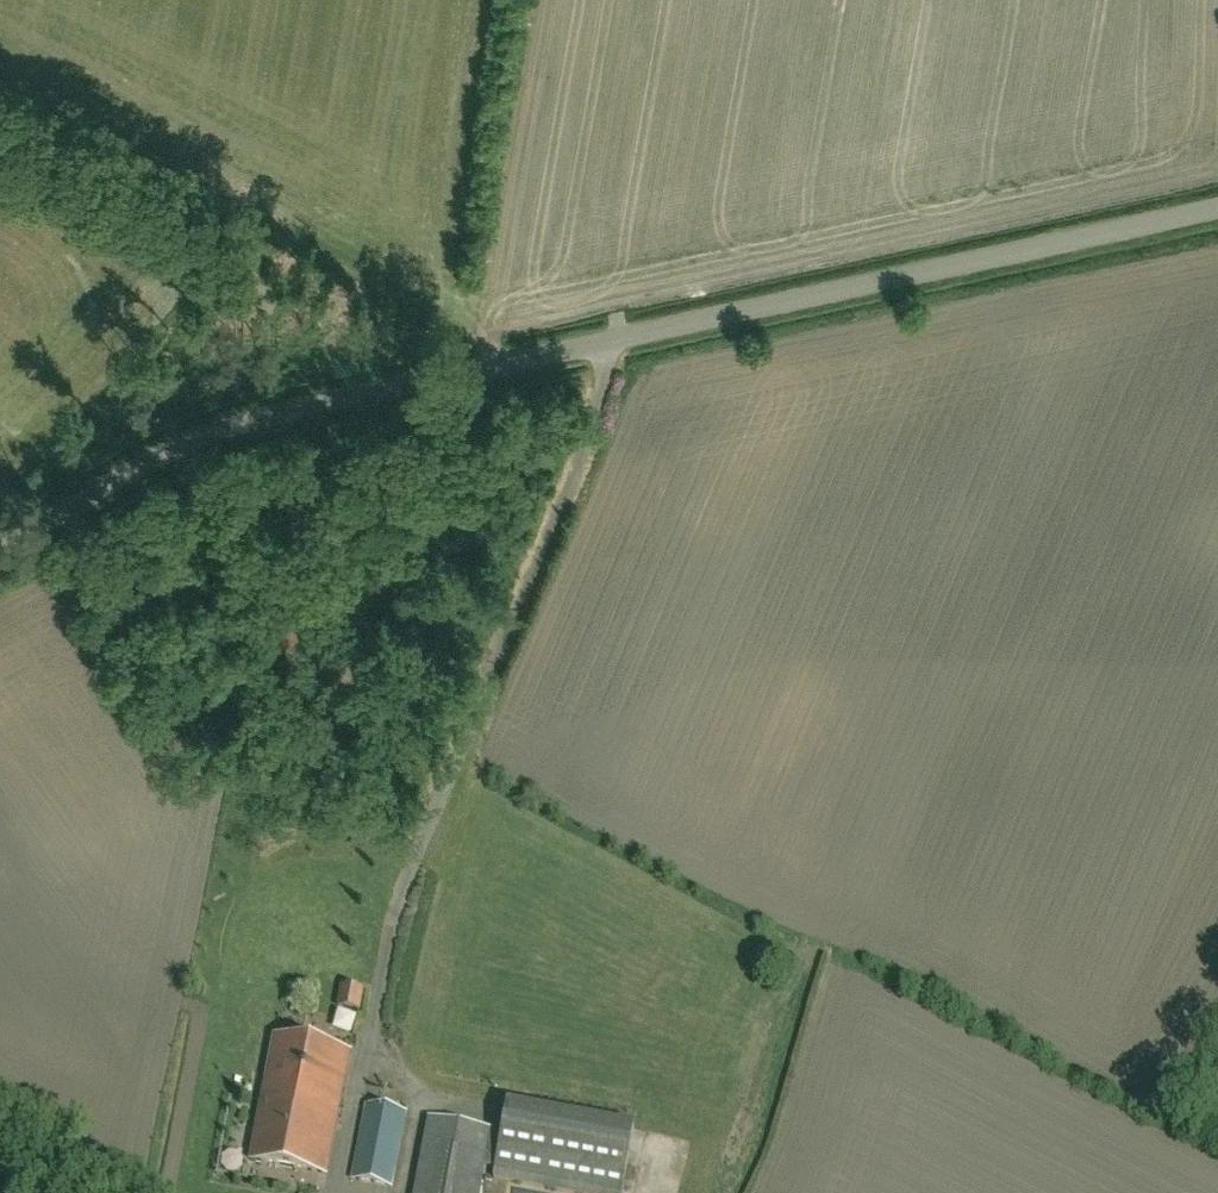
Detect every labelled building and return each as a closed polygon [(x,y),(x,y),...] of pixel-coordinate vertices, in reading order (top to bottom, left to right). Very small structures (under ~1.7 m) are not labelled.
[(349,1013),(363,1016),(368,993),(354,990),(349,1013)] [(327,1175),(350,1052),(274,1037),(250,1160),(327,1175)] [(633,1129),(508,1106),(502,1134),(490,1132),(491,1131),(429,1120),(415,1192),(479,1192),(484,1165),(496,1167),(494,1178),(571,1192),(622,1192),(633,1129)] [(391,1187),(405,1114),(367,1107),(353,1179),(391,1187)]
